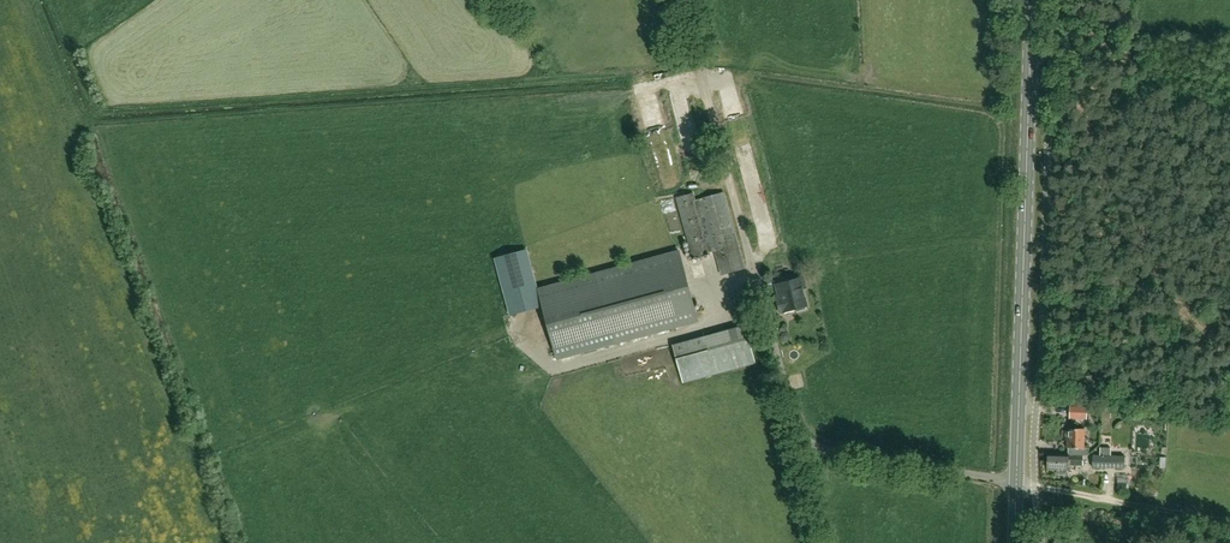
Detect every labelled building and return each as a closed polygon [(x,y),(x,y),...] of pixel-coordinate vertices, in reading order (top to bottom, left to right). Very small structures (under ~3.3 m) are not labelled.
[(744,268),(723,192),(695,199),(693,193),(676,197),(693,256),(715,250),(722,274),(744,268)] [(678,251),(538,292),(559,361),(698,320),(678,251)] [(706,266),(696,268),(699,279),(709,277),(706,266)] [(806,309),(805,305),(807,305),(802,288),(806,287),(803,277),(776,284),(780,301),(777,302),(780,312),(795,308),(796,312),(806,309)] [(754,339),(762,337),(758,321),(750,324),(754,339)] [(685,382),(755,361),(745,324),(674,345),(685,382)] [(1086,418),(1087,406),(1070,406),(1070,418),(1086,418)] [(1068,454),(1083,454),(1088,454),(1088,447),(1084,447),(1084,428),(1075,428),(1075,429),(1068,429),(1067,447),(1068,447),(1068,454)] [(1147,457),(1158,456),(1157,445),(1146,446),(1147,457)] [(1111,455),(1111,446),(1101,446),(1100,455),(1092,455),(1092,467),(1124,468),(1124,455),(1111,455)] [(1083,454),(1068,454),(1048,454),(1048,469),(1057,469),(1057,473),(1066,473),(1067,470),(1068,470),(1068,464),(1083,464),(1083,454)]
